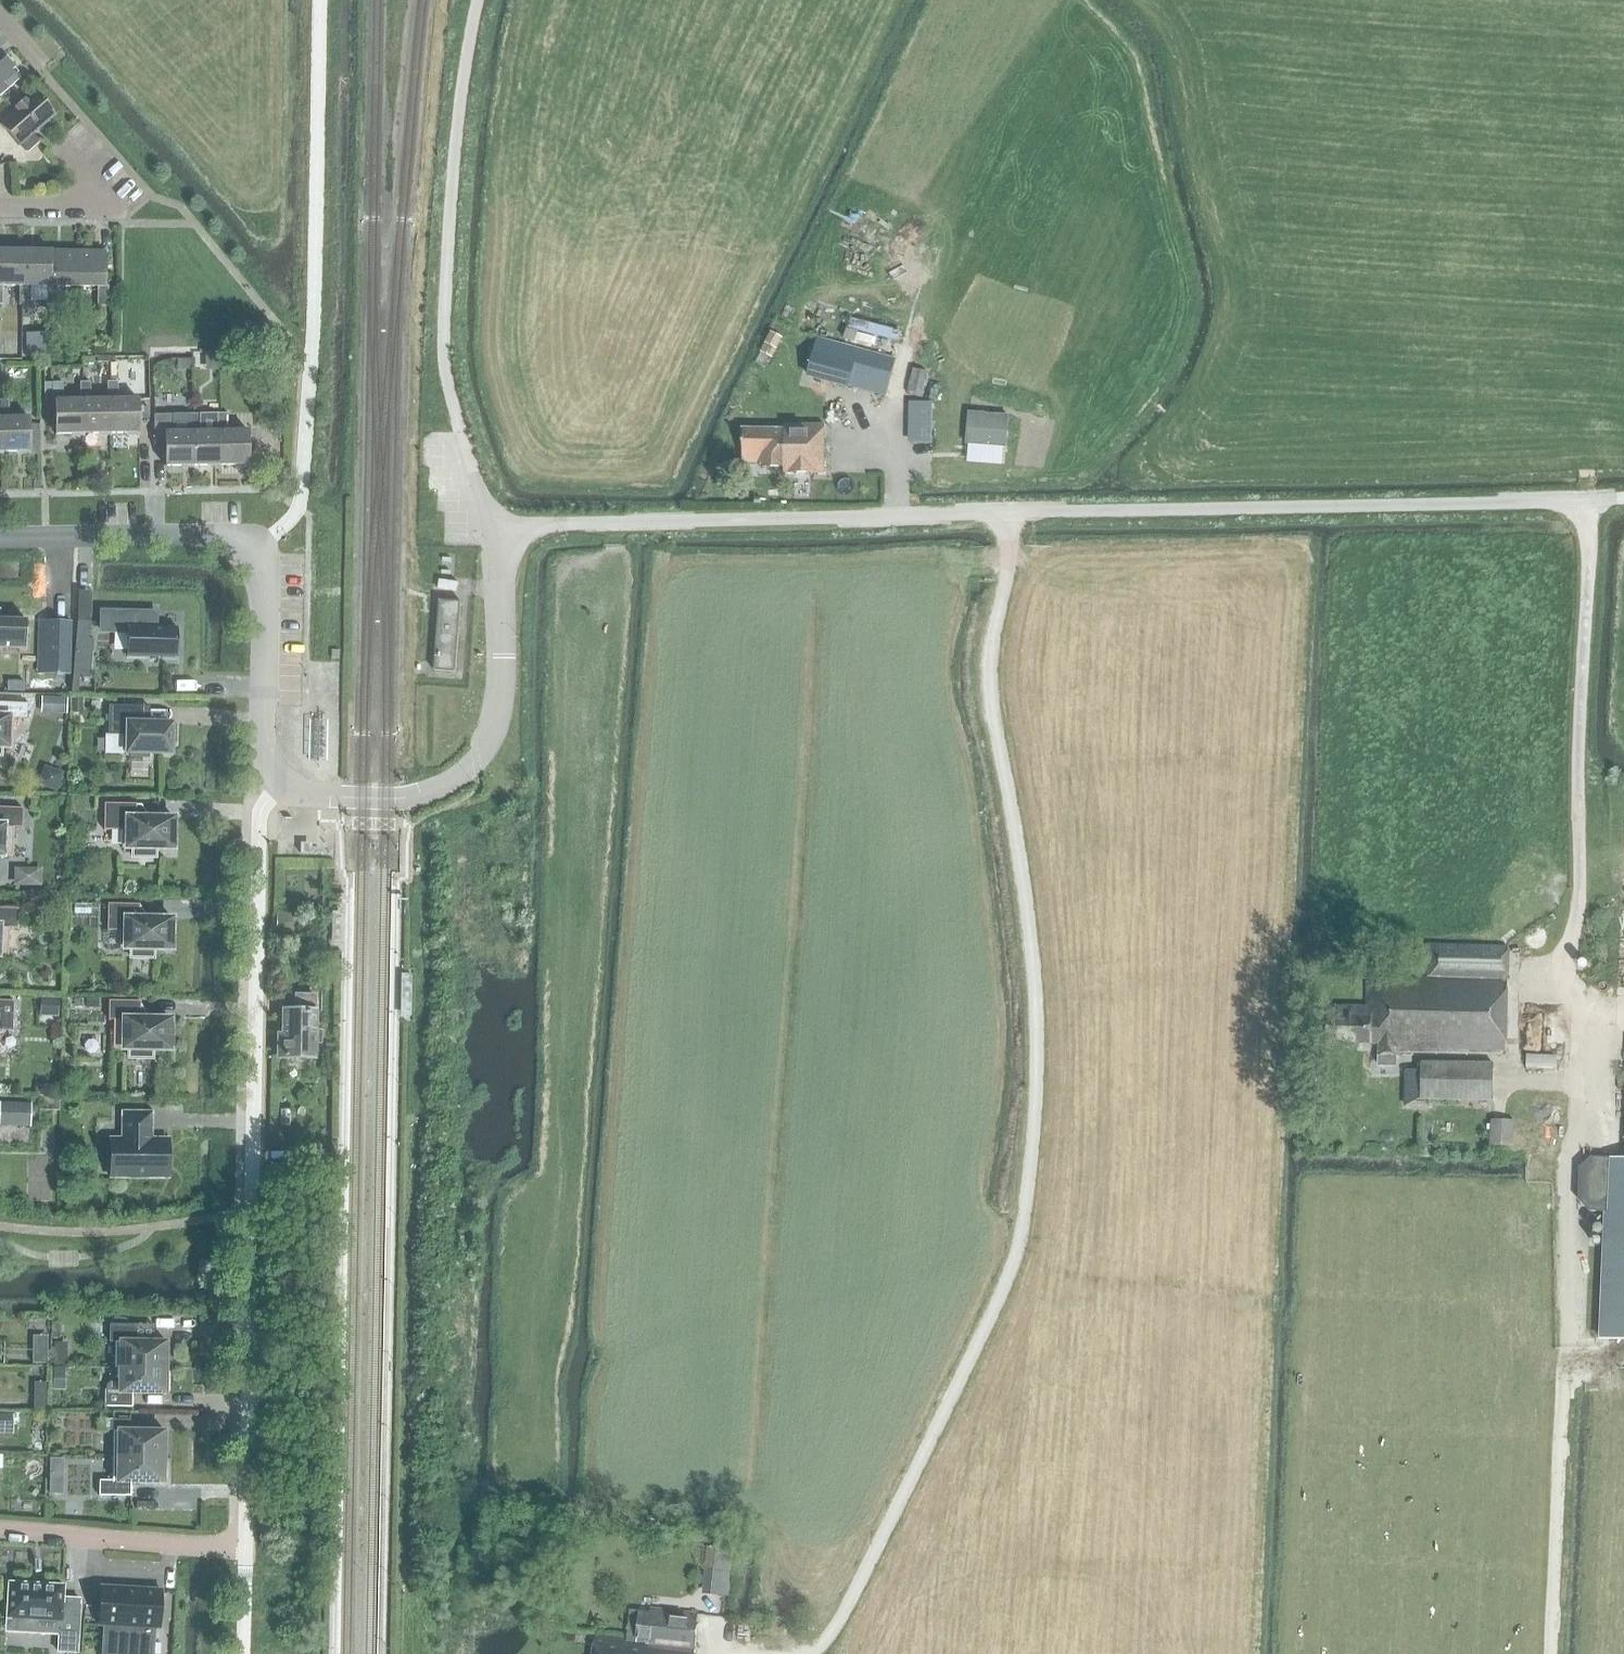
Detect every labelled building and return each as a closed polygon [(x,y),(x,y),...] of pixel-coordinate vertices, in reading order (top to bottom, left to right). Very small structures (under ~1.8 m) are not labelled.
[(0,53),(0,54),(0,95),(18,79),(10,71),(13,68),(0,53)] [(54,113),(35,92),(25,102),(24,100),(15,108),(16,110),(0,124),(19,145),(25,151),(28,151),(37,143),(38,140),(32,134),(54,113)] [(18,286),(21,286),(21,252),(0,251),(0,305),(2,305),(2,286),(18,286)] [(48,286),(49,252),(21,252),(21,286),(18,286),(17,305),(29,305),(29,286),(45,286),(48,286)] [(57,286),(76,287),(77,252),(49,252),(48,286),(45,286),(45,305),(56,305),(57,286)] [(105,253),(77,252),(76,287),(96,287),(96,306),(107,306),(108,286),(105,286),(105,253)] [(772,357),(782,337),(771,331),(760,351),(772,357)] [(26,356),(27,336),(8,335),(7,355),(26,356)] [(895,358),(816,337),(806,375),(885,396),(895,358)] [(926,372),(912,369),(907,395),(921,397),(926,372)] [(79,384),(79,401),(82,401),(82,435),(109,435),(109,401),(106,401),(89,401),(89,383),(79,384)] [(109,401),(109,435),(137,434),(137,400),(116,401),(116,383),(106,383),(106,401),(109,401)] [(55,436),(82,435),(82,401),(79,401),(62,402),(61,384),(43,384),(44,403),(54,403),(55,436)] [(0,452),(28,452),(28,418),(7,418),(7,401),(0,401),(0,438),(0,452)] [(148,418),(148,406),(139,407),(139,418),(148,418)] [(217,413),(217,430),(219,430),(220,464),(248,464),(248,430),(227,430),(227,412),(217,413)] [(969,412),(966,444),(1005,447),(1008,416),(969,412)] [(165,466),(193,465),(192,431),(190,431),(189,413),(153,414),(154,433),(164,433),(165,466)] [(219,430),(217,430),(217,413),(189,413),(190,431),(192,431),(193,465),(220,464),(219,430)] [(743,429),(742,463),(761,463),(761,466),(784,466),(784,470),(819,471),(823,471),(823,470),(823,432),(824,425),(819,425),(784,425),(784,429),(743,429)] [(461,602),(440,600),(435,670),(456,672),(461,602)] [(99,609),(98,627),(127,628),(126,656),(176,658),(177,628),(151,627),(151,610),(99,609)] [(25,649),(26,620),(0,619),(0,649),(25,649)] [(47,621),(46,663),(55,663),(55,677),(68,678),(70,621),(47,621)] [(77,621),(75,638),(88,639),(90,622),(77,621)] [(73,663),(72,677),(89,678),(91,665),(73,663)] [(7,681),(7,691),(25,691),(25,681),(7,681)] [(66,698),(40,697),(40,713),(66,714),(66,698)] [(107,702),(106,731),(122,732),(122,735),(122,747),(128,747),(128,754),(148,754),(148,747),(168,747),(168,740),(174,740),(175,720),(169,720),(169,718),(143,718),(137,718),(138,702),(107,702)] [(0,703),(0,755),(1,755),(2,747),(13,748),(14,719),(27,720),(28,704),(0,703)] [(63,788),(67,768),(49,764),(45,784),(63,788)] [(105,805),(104,831),(117,831),(120,831),(120,847),(120,849),(122,849),(128,849),(133,850),(133,858),(156,858),(156,850),(166,850),(173,850),(174,820),(140,819),(138,819),(136,819),(137,805),(105,805)] [(0,808),(0,856),(13,857),(15,827),(22,828),(23,809),(0,808)] [(311,843),(300,843),(299,854),(311,854),(311,843)] [(20,883),(48,883),(48,866),(20,866),(20,883)] [(140,906),(108,906),(108,932),(121,932),(121,950),(132,950),(132,959),(154,959),(155,950),(172,950),(172,920),(140,920),(140,906)] [(0,908),(0,956),(7,957),(9,928),(17,928),(18,909),(0,908)] [(1508,947),(1429,945),(1428,978),(1366,976),(1366,1007),(1327,1006),(1326,1043),(1379,1044),(1378,1056),(1396,1056),(1396,1052),(1505,1054),(1508,947)] [(59,998),(40,997),(39,1016),(58,1017),(59,998)] [(322,1030),(315,1030),(315,1014),(314,1014),(314,997),(295,997),(295,1009),(295,1013),(283,1013),(283,1037),(279,1037),(279,1058),(314,1059),(314,1044),(322,1044),(322,1030)] [(0,1000),(0,1031),(13,1031),(14,1001),(0,1000)] [(141,1002),(109,1002),(109,1021),(114,1021),(114,1050),(130,1050),(130,1059),(153,1059),(153,1051),(170,1051),(171,1021),(141,1020),(141,1002)] [(1493,1064),(1420,1062),(1419,1098),(1492,1100),(1493,1064)] [(0,1102),(0,1126),(30,1127),(31,1103),(0,1102)] [(151,1113),(122,1112),(122,1139),(110,1139),(110,1177),(167,1178),(167,1139),(150,1139),(151,1113)] [(1513,1120),(1491,1120),(1491,1145),(1512,1146),(1513,1120)] [(1623,1160),(1593,1159),(1581,1169),(1580,1201),(1588,1212),(1608,1213),(1603,1340),(1623,1340),(1623,1152),(1623,1160)] [(113,1368),(119,1368),(165,1368),(165,1341),(164,1341),(164,1342),(134,1342),(135,1325),(109,1324),(109,1342),(114,1342),(113,1368)] [(32,1336),(32,1350),(47,1351),(47,1336),(32,1336)] [(54,1354),(54,1367),(65,1367),(66,1367),(66,1354),(54,1354)] [(53,1367),(53,1379),(61,1379),(65,1375),(65,1367),(54,1367),(53,1367)] [(165,1368),(119,1368),(119,1391),(105,1391),(105,1406),(132,1407),(132,1393),(163,1394),(163,1395),(165,1395),(165,1368)] [(45,1408),(45,1382),(34,1382),(34,1408),(45,1408)] [(0,1415),(0,1432),(12,1433),(12,1415),(0,1415)] [(112,1456),(163,1456),(164,1430),(162,1430),(162,1431),(129,1431),(130,1420),(112,1420),(112,1431),(112,1456)] [(163,1456),(112,1456),(112,1481),(98,1480),(98,1496),(130,1496),(130,1482),(161,1483),(161,1484),(163,1484),(163,1456)] [(49,1458),(49,1472),(63,1473),(63,1458),(49,1458)] [(733,1550),(707,1547),(702,1594),(729,1596),(733,1550)] [(57,1585),(8,1582),(6,1617),(21,1618),(27,1619),(26,1632),(60,1634),(59,1651),(76,1652),(79,1599),(62,1598),(63,1585),(57,1585)] [(154,1628),(159,1628),(161,1590),(100,1587),(98,1625),(103,1625),(101,1653),(152,1653),(154,1628)] [(638,1615),(635,1641),(695,1647),(697,1613),(651,1609),(650,1616),(638,1615)] [(695,1647),(635,1641),(594,1637),(593,1653),(694,1653),(695,1647)]
